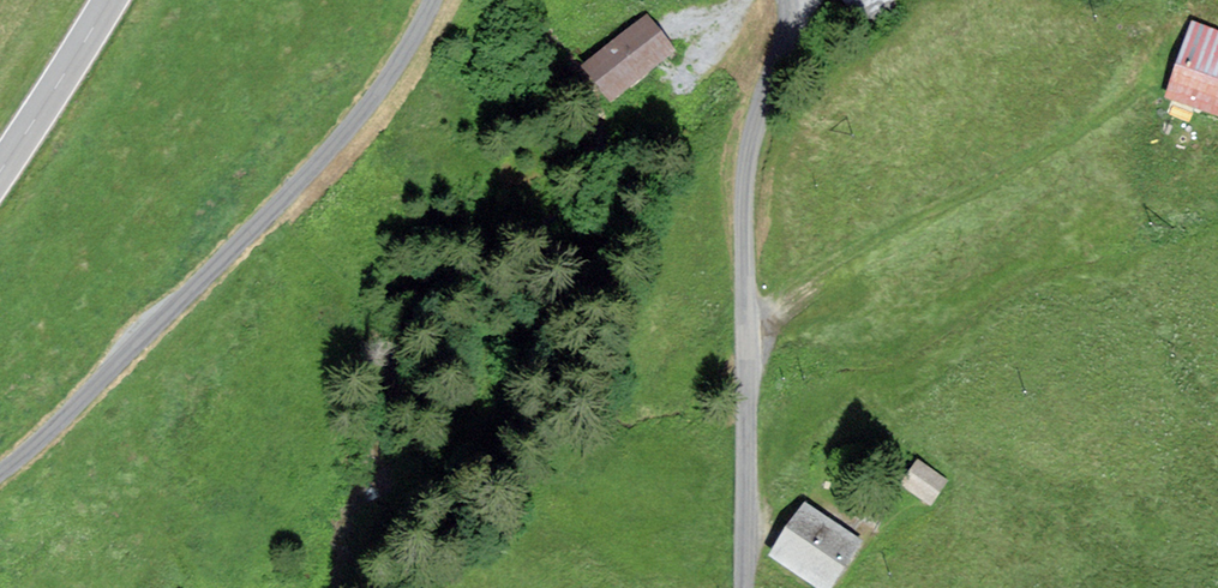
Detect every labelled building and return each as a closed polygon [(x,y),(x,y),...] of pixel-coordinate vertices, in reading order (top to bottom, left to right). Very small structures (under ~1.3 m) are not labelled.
[(891,0),(842,0),(860,23),(891,0)] [(677,54),(647,17),(582,70),(612,107),(677,54)] [(1194,26),(1170,96),(1217,112),(1217,34),(1194,26)] [(945,479),(916,460),(901,482),(930,502),(945,479)] [(802,504),(771,554),(826,587),(858,538),(802,504)]
